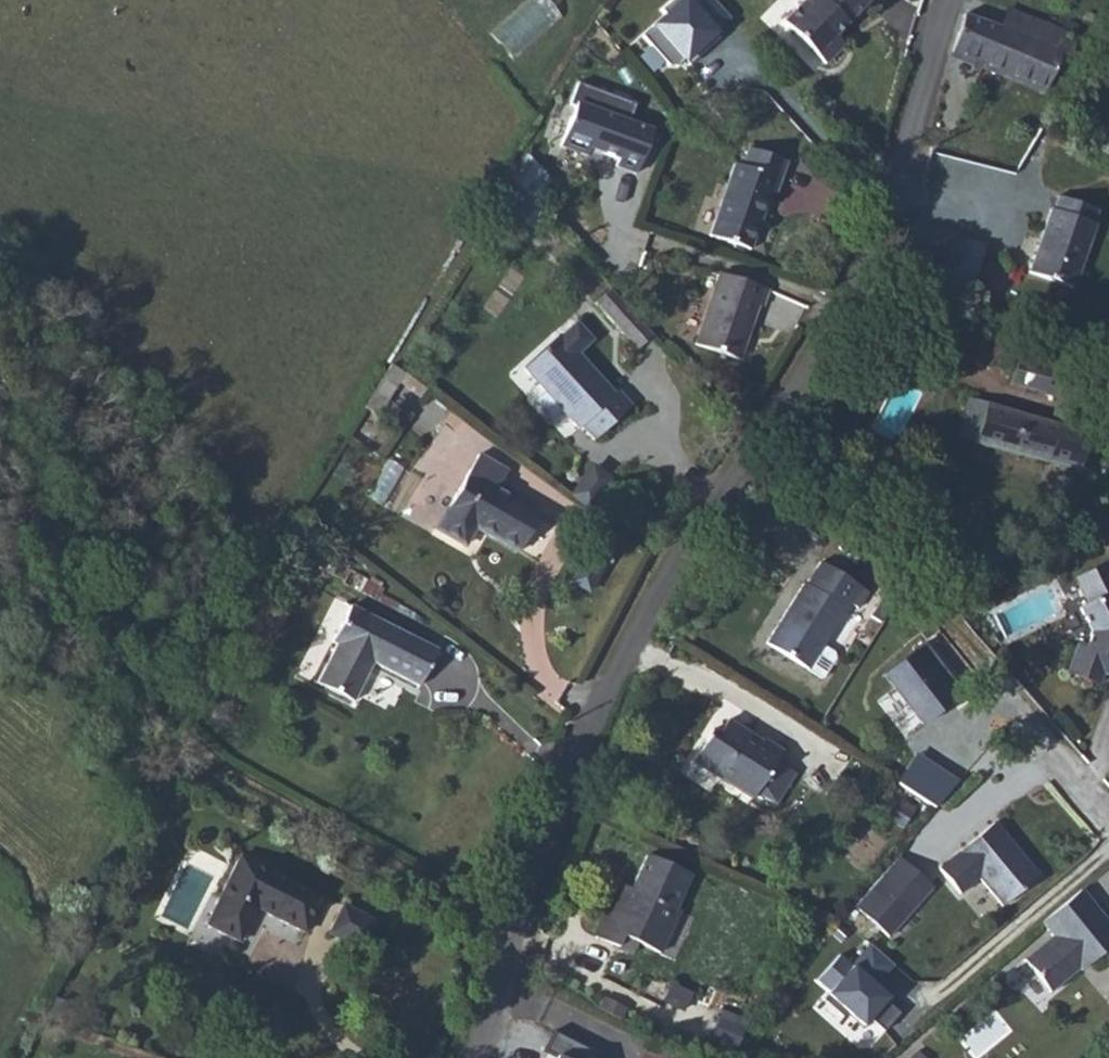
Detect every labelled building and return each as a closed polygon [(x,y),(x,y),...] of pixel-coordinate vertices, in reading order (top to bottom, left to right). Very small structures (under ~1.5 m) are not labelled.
[(722,36),(716,29),(731,15),(716,0),(697,0),(692,5),(688,0),(673,0),(663,10),(668,14),(645,36),(672,65),(681,65),(688,59),(700,48),(704,53),(722,36)] [(869,0),(868,0),(804,0),(782,22),(824,64),(843,45),(834,36),(869,0)] [(1007,9),(1000,27),(1032,40),(1039,22),(1007,9)] [(963,14),(952,51),(1044,90),(1059,54),(1066,57),(1069,56),(1076,39),(1074,38),(1078,31),(1078,28),(1075,24),(1072,22),(1066,23),(1062,25),(1062,32),(1039,22),(1032,40),(1000,27),(963,14)] [(688,59),(692,64),(704,53),(700,48),(688,59)] [(635,104),(577,83),(569,105),(574,107),(560,146),(587,156),(589,149),(618,159),(616,167),(636,174),(651,131),(629,122),(635,104)] [(733,164),(709,236),(750,250),(769,195),(774,197),(786,162),(748,148),(741,167),(733,164)] [(526,155),(506,173),(517,186),(542,214),(561,197),(526,155)] [(1050,209),(1029,273),(1072,288),(1094,225),(1092,224),(1096,210),(1058,197),(1053,210),(1050,209)] [(970,292),(983,246),(964,240),(955,269),(952,279),(950,286),(970,292)] [(719,274),(695,344),(738,359),(757,305),(761,306),(766,290),(719,274)] [(652,335),(610,289),(594,304),(636,350),(652,335)] [(631,406),(617,391),(614,395),(576,354),(591,340),(576,323),(561,337),(559,335),(523,368),(578,429),(581,426),(594,440),(631,406)] [(1020,354),(1011,384),(1059,398),(1094,408),(1098,394),(1069,383),(1073,374),(1020,354)] [(881,380),(891,360),(880,355),(870,375),(881,380)] [(404,375),(390,365),(362,407),(377,416),(399,383),(404,375)] [(404,375),(399,383),(419,398),(425,390),(404,375)] [(874,396),(881,380),(870,375),(863,391),(874,396)] [(1086,434),(1094,408),(1059,398),(1052,423),(1086,434)] [(1052,423),(968,399),(957,437),(1078,470),(1082,455),(1094,458),(1097,445),(1085,443),(1088,434),(1086,434),(1052,423)] [(507,471),(478,455),(435,529),(464,545),(475,527),(518,552),(538,516),(495,491),(507,471)] [(608,481),(591,468),(572,493),(589,506),(608,481)] [(588,591),(602,567),(583,557),(569,580),(588,591)] [(803,584),(766,643),(808,669),(823,646),(850,603),(859,587),(820,562),(805,585),(803,584)] [(1105,564),(1076,579),(1088,604),(1079,608),(1091,632),(1085,649),(1081,648),(1075,651),(1067,673),(1098,684),(1103,667),(1108,669),(1108,573),(1105,564)] [(868,592),(859,587),(850,603),(858,608),(868,592)] [(418,686),(437,650),(350,606),(331,642),(336,644),(316,683),(353,701),(372,663),(418,686)] [(922,725),(952,702),(942,689),(953,681),(924,643),(883,674),(922,725)] [(833,653),(823,646),(808,669),(822,678),(834,659),(833,653)] [(963,694),(953,681),(942,689),(952,702),(963,694)] [(712,729),(691,761),(752,799),(756,792),(774,762),(781,751),(762,739),(761,741),(727,720),(719,734),(712,729)] [(959,781),(918,754),(900,781),(941,808),(959,781)] [(774,762),(756,792),(775,804),(794,774),(774,762)] [(903,826),(914,809),(902,801),(891,818),(903,826)] [(978,878),(1002,906),(1038,876),(1025,861),(1021,860),(1017,856),(1018,852),(994,823),(939,868),(959,894),(978,878)] [(617,904),(612,901),(595,937),(617,947),(622,936),(637,943),(659,953),(679,911),(674,909),(690,875),(647,855),(631,889),(623,907),(617,904)] [(321,898),(239,857),(205,925),(239,942),(256,908),(304,932),(321,898)] [(895,857),(873,883),(909,914),(931,888),(895,857)] [(873,883),(853,907),(888,937),(909,914),(873,883)] [(631,889),(625,886),(617,904),(623,907),(631,889)] [(1041,923),(1052,937),(1023,960),(1049,992),(1078,969),(1086,963),(1087,965),(1108,949),(1108,925),(1081,890),(1041,923)] [(342,904),(333,923),(343,928),(338,938),(366,952),(380,923),(342,904)] [(343,928),(333,923),(328,933),(338,938),(343,928)] [(622,936),(617,947),(632,954),(637,943),(622,936)] [(862,1025),(868,1018),(882,1031),(899,1013),(885,1000),(888,997),(876,986),(894,967),(867,943),(850,962),(840,953),(815,981),(862,1025)] [(690,995),(671,985),(664,1000),(683,1009),(690,995)] [(620,1019),(626,1009),(603,998),(598,1008),(620,1019)] [(735,1048),(746,1021),(721,1011),(710,1039),(735,1048)] [(772,1044),(780,1030),(771,1025),(763,1040),(772,1044)] [(552,1057),(597,1057),(593,1050),(553,1030),(544,1049),(554,1054),(552,1057)]
